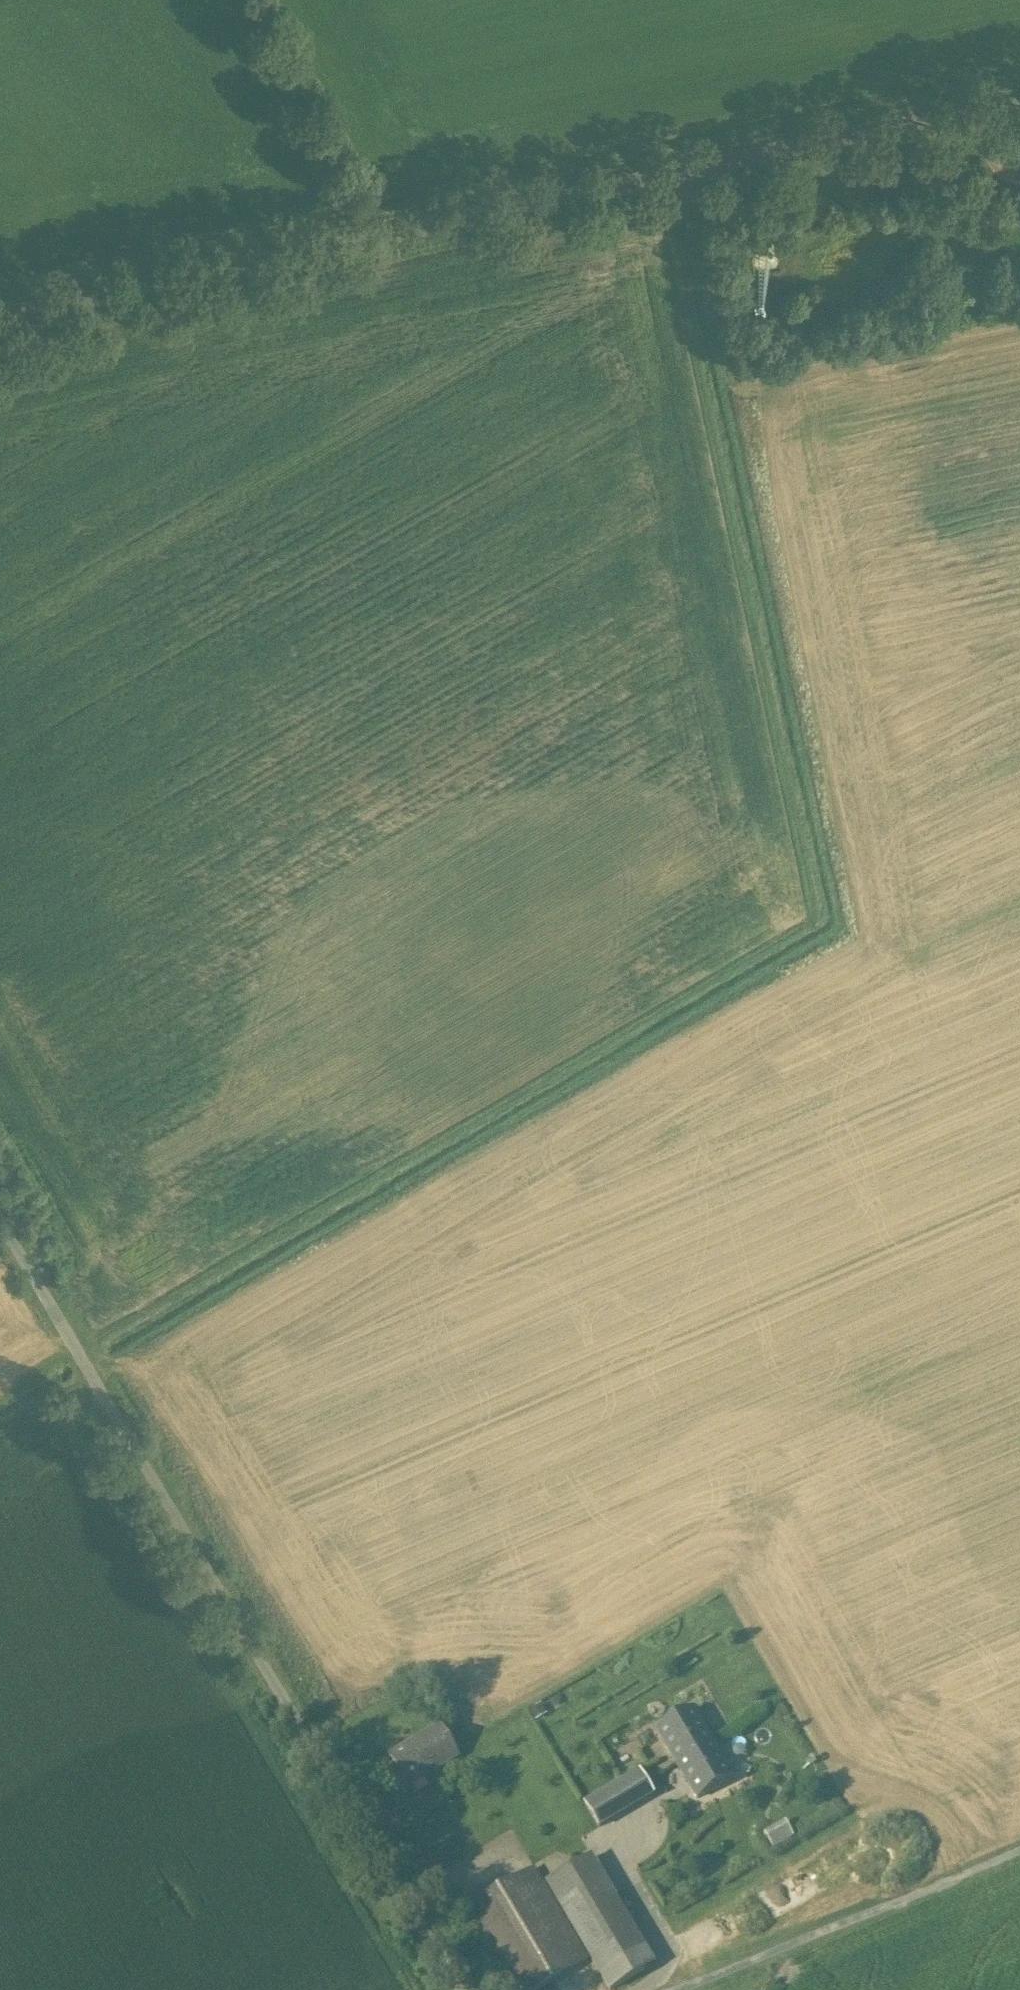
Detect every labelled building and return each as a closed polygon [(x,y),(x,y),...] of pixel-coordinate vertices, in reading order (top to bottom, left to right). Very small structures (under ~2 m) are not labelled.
[(692,1710),(658,1731),(699,1799),(733,1779),(692,1710)] [(411,1790),(409,1787),(458,1758),(441,1728),(392,1757),(397,1765),(383,1773),(397,1798),(411,1790)] [(640,1772),(625,1781),(639,1805),(655,1796),(640,1772)] [(585,1804),(600,1828),(615,1819),(601,1795),(585,1804)] [(776,1848),(797,1836),(788,1820),(767,1832),(776,1848)] [(547,1885),(570,1923),(615,1897),(592,1858),(547,1885)] [(590,1962),(591,1961),(545,1885),(535,1868),(462,1911),(508,1989),(542,1989),(590,1962)]
